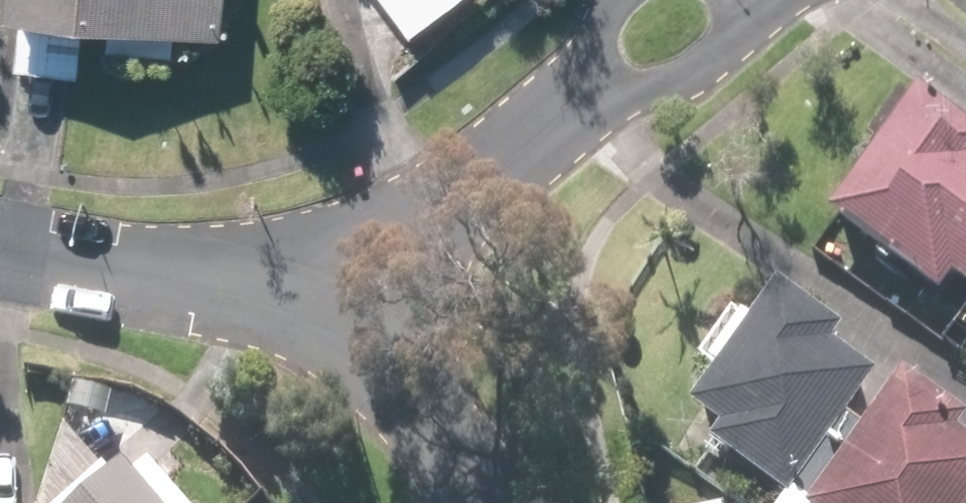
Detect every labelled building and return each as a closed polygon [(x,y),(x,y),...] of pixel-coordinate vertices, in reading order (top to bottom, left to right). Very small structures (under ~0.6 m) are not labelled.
[(8,15),(224,33),(227,0),(10,0),(8,15)] [(916,90),(827,215),(939,293),(950,277),(965,289),(965,125),(916,90)] [(957,432),(965,420),(965,417),(902,373),(863,429),(846,417),(876,374),(832,343),(841,329),(776,283),(688,408),(718,429),(708,444),(792,502),(965,502),(965,438),(957,432)] [(125,476),(95,502),(149,502),(125,476)]
